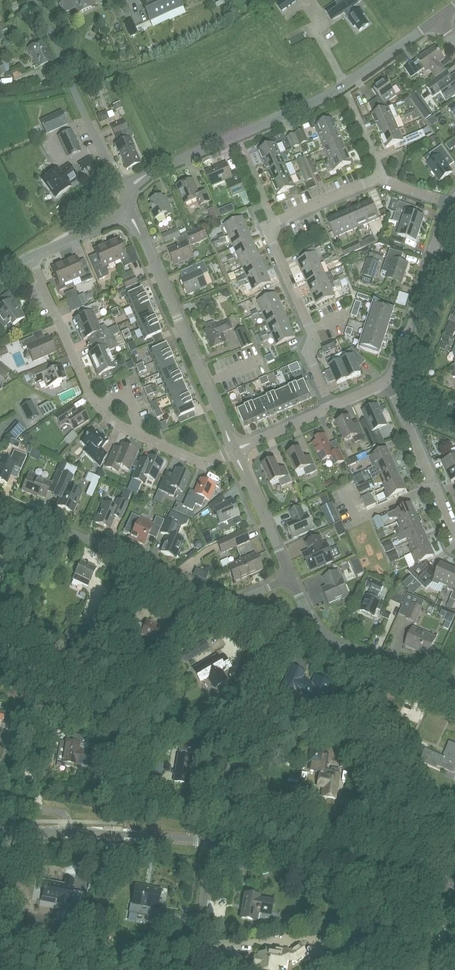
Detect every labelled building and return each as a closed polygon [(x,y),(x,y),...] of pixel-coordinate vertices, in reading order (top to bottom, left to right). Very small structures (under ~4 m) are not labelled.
[(94,6),(92,0),(66,0),(58,4),(62,14),(73,9),(75,14),(94,6)] [(160,0),(140,0),(150,22),(167,14),(160,0)] [(181,0),(160,0),(167,14),(183,6),(181,0)] [(274,4),(281,13),(300,0),(280,0),(274,4)] [(363,32),(369,27),(363,17),(364,16),(360,9),(355,12),(351,6),(360,0),(339,0),(325,10),(332,19),(346,10),(348,13),(346,15),(354,26),(356,30),(360,27),(363,32)] [(113,9),(118,19),(132,14),(130,8),(129,8),(128,5),(126,6),(125,4),(113,9)] [(324,23),(331,38),(341,33),(334,19),(324,23)] [(134,27),(128,29),(131,35),(137,33),(134,27)] [(44,40),(27,48),(36,67),(53,60),(44,40)] [(411,78),(424,69),(426,72),(433,67),(436,71),(432,73),(435,77),(445,71),(439,63),(444,59),(435,46),(404,68),(411,78)] [(20,65),(10,69),(14,78),(24,74),(20,65)] [(443,83),(439,78),(427,87),(434,96),(440,91),(447,101),(454,95),(454,75),(443,83)] [(22,90),(39,85),(37,79),(20,83),(22,90)] [(371,115),(388,107),(385,103),(396,96),(385,80),(372,90),(377,98),(368,104),(373,114),(371,115)] [(102,82),(96,84),(88,84),(90,91),(92,96),(93,95),(94,98),(100,96),(98,90),(104,88),(102,82)] [(416,106),(422,101),(417,94),(410,98),(416,106)] [(413,106),(410,98),(404,101),(407,109),(413,106)] [(388,107),(371,115),(376,126),(393,118),(388,107)] [(432,115),(427,108),(420,112),(425,119),(432,115)] [(415,109),(403,114),(405,119),(412,116),(413,120),(419,118),(415,109)] [(100,122),(109,118),(106,111),(97,114),(100,122)] [(61,112),(40,121),(46,133),(67,124),(61,112)] [(398,129),(393,118),(376,126),(381,137),(398,129)] [(319,137),(337,130),(332,119),(315,126),(319,137)] [(140,163),(133,146),(134,146),(130,137),(133,136),(130,127),(127,128),(123,120),(110,126),(115,136),(121,133),(124,140),(114,144),(118,153),(119,152),(127,169),(140,163)] [(56,134),(68,157),(82,151),(71,127),(56,134)] [(403,141),(398,129),(381,137),(386,148),(403,141)] [(303,130),(295,133),(300,145),(308,142),(303,130)] [(341,141),(337,130),(319,137),(324,148),(341,141)] [(404,138),(407,145),(433,134),(430,130),(423,133),(422,131),(404,138)] [(287,136),(292,149),(300,146),(300,145),(295,133),(287,136)] [(432,143),(439,140),(436,135),(430,138),(432,143)] [(300,146),(302,152),(303,154),(309,152),(310,153),(314,152),(310,141),(308,142),(300,145),(300,146)] [(341,141),(324,148),(329,159),(346,152),(341,141)] [(446,145),(450,150),(454,147),(450,142),(446,145)] [(263,161),(280,154),(276,143),(258,150),(263,161)] [(444,161),(449,157),(441,145),(429,154),(434,160),(428,164),(439,181),(452,172),(444,161)] [(346,152),(329,159),(334,171),(351,163),(346,152)] [(280,154),(263,161),(268,173),(285,165),(280,154)] [(82,170),(94,163),(90,156),(78,163),(82,170)] [(301,172),(309,168),(304,157),(303,158),(297,160),(296,160),(301,172)] [(311,167),(316,165),(315,161),(313,162),(311,158),(307,160),(311,167)] [(212,186),(232,178),(226,163),(205,172),(212,186)] [(285,165),(268,173),(273,184),(290,176),(285,165)] [(68,183),(77,177),(70,167),(63,171),(59,171),(57,168),(42,179),(55,197),(70,186),(68,183)] [(313,180),(309,168),(301,172),(303,176),(306,183),(309,190),(316,187),(313,180)] [(351,179),(348,169),(341,171),(344,181),(351,179)] [(295,187),(290,176),(273,184),(278,195),(295,187)] [(210,201),(205,190),(198,193),(192,179),(177,186),(185,204),(197,199),(200,205),(210,201)] [(240,181),(227,186),(232,197),(245,191),(240,181)] [(151,210),(155,218),(165,214),(166,216),(173,213),(167,199),(164,201),(162,196),(151,201),(153,205),(151,206),(153,210),(151,210)] [(360,206),(368,223),(379,218),(372,201),(360,206)] [(398,223),(420,230),(424,218),(411,213),(413,207),(399,202),(393,221),(398,223)] [(368,223),(360,206),(349,211),(357,228),(368,223)] [(218,219),(214,208),(208,210),(212,221),(218,219)] [(385,209),(379,211),(381,217),(387,215),(385,209)] [(349,211),(338,215),(346,233),(357,228),(349,211)] [(346,233),(338,215),(327,220),(335,238),(346,233)] [(229,236),(247,228),(242,217),(224,225),(229,236)] [(398,223),(396,230),(393,228),(389,240),(400,244),(402,238),(416,242),(420,230),(398,223)] [(203,227),(187,234),(192,246),(208,239),(203,227)] [(165,243),(181,236),(177,228),(161,235),(165,243)] [(252,239),(247,228),(229,236),(234,247),(252,239)] [(368,246),(376,242),(373,236),(365,239),(368,246)] [(106,245),(114,262),(121,259),(125,267),(131,264),(126,252),(124,253),(118,239),(106,245)] [(252,239),(234,247),(238,258),(257,250),(252,239)] [(169,251),(175,265),(193,257),(187,242),(181,244),(182,245),(169,251)] [(358,243),(352,246),(354,252),(361,249),(358,243)] [(114,262),(106,245),(94,250),(100,263),(93,266),(99,280),(108,276),(108,272),(107,269),(109,268),(107,265),(114,262)] [(354,252),(352,246),(342,250),(345,256),(354,252)] [(410,247),(407,254),(418,258),(421,252),(410,247)] [(257,250),(238,258),(243,269),(261,261),(257,250)] [(374,279),(379,264),(378,263),(379,261),(381,262),(384,255),(371,251),(368,260),(367,259),(362,275),(374,279)] [(302,271),(320,263),(316,252),(297,260),(302,271)] [(341,260),(343,264),(353,260),(352,256),(341,260)] [(387,257),(383,266),(405,273),(408,264),(393,258),(392,259),(387,257)] [(76,258),(64,263),(72,280),(79,277),(82,284),(93,279),(87,266),(81,269),(76,258)] [(261,261),(243,269),(246,275),(236,279),(238,283),(244,281),(243,281),(248,279),(266,271),(261,261)] [(181,279),(188,295),(207,286),(202,275),(209,273),(204,262),(190,268),(192,274),(181,279)] [(72,280),(64,263),(52,268),(59,285),(57,286),(59,291),(66,288),(64,284),(72,280)] [(320,263),(302,271),(307,282),(325,274),(320,263)] [(405,273),(383,266),(382,271),(387,273),(386,278),(401,283),(405,273)] [(271,282),(266,271),(248,279),(252,290),(271,282)] [(325,274),(307,282),(311,293),(330,285),(325,274)] [(125,289),(137,284),(134,275),(122,280),(125,289)] [(330,285),(311,293),(316,304),(335,296),(330,285)] [(130,307),(146,300),(142,288),(130,293),(128,289),(119,293),(121,299),(125,297),(130,307)] [(4,327),(10,323),(12,326),(24,317),(17,307),(18,305),(8,292),(0,298),(0,321),(4,327)] [(262,312),(280,304),(276,293),(257,301),(262,312)] [(71,311),(82,307),(82,305),(81,302),(78,296),(67,301),(71,311)] [(146,300),(130,307),(133,313),(127,316),(129,320),(151,311),(146,300)] [(376,300),(372,312),(395,320),(395,317),(392,316),(394,309),(385,306),(386,303),(376,300)] [(79,330),(96,322),(94,316),(100,314),(98,309),(100,308),(97,303),(84,308),(87,314),(74,319),(79,330)] [(280,304),(262,312),(267,323),(285,315),(280,304)] [(359,308),(354,306),(351,315),(356,317),(359,308)] [(156,322),(151,311),(129,320),(131,324),(136,322),(139,329),(156,322)] [(372,312),(368,324),(387,331),(389,324),(393,326),(395,320),(372,312)] [(290,326),(285,315),(267,323),(271,334),(290,326)] [(96,322),(79,330),(83,340),(96,334),(99,342),(110,337),(105,325),(99,327),(96,322)] [(156,322),(139,329),(144,340),(161,333),(156,322)] [(454,333),(454,331),(454,325),(449,322),(446,329),(454,333)] [(204,330),(211,347),(225,341),(222,332),(228,330),(225,323),(219,325),(218,324),(204,330)] [(368,324),(364,336),(387,344),(388,340),(384,339),(387,331),(368,324)] [(295,337),(290,326),(271,334),(276,345),(295,337)] [(242,348),(241,348),(242,349),(253,344),(245,327),(235,332),(242,348)] [(43,339),(40,333),(20,342),(23,348),(27,347),(33,361),(55,352),(49,337),(43,339)] [(110,337),(99,342),(101,348),(89,353),(94,364),(110,357),(108,352),(118,347),(113,335),(110,337)] [(387,344),(364,336),(360,349),(379,355),(382,347),(385,348),(387,344)] [(324,353),(336,348),(333,341),(321,346),(324,353)] [(154,362),(170,355),(166,344),(149,351),(154,362)] [(341,361),(349,379),(361,374),(357,366),(363,359),(351,348),(350,349),(345,352),(348,358),(341,361)] [(271,352),(265,355),(268,363),(275,359),(271,352)] [(175,366),(170,355),(154,362),(159,373),(175,366)] [(113,363),(110,357),(94,364),(98,375),(110,370),(113,376),(128,370),(125,364),(121,365),(119,360),(113,363)] [(349,379),(341,361),(334,364),(331,358),(326,360),(337,384),(349,379)] [(297,362),(285,368),(287,374),(291,373),(300,370),(297,362)] [(4,380),(10,372),(0,365),(0,377),(4,380)] [(39,369),(34,371),(39,381),(44,379),(47,387),(67,379),(61,366),(42,375),(39,369)] [(175,366),(159,373),(163,384),(180,377),(175,366)] [(290,381),(287,374),(285,368),(281,370),(286,383),(290,381)] [(180,377),(163,384),(168,395),(185,388),(180,377)] [(304,381),(293,386),(300,403),(311,398),(304,381)] [(300,403),(293,386),(282,391),(289,408),(300,403)] [(189,399),(185,388),(168,395),(173,406),(189,399)] [(289,408),(282,391),(271,396),(278,412),(289,408)] [(278,412),(271,396),(264,399),(262,393),(257,395),(259,401),(260,401),(267,417),(278,412)] [(256,422),(267,417),(260,401),(259,401),(254,403),(251,395),(245,398),(249,406),(249,405),(256,422)] [(423,396),(421,401),(433,407),(435,401),(423,396)] [(48,407),(56,405),(54,397),(46,400),(48,407)] [(189,399),(173,406),(178,418),(194,411),(189,399)] [(39,415),(31,400),(22,406),(29,420),(39,415)] [(155,414),(161,412),(159,408),(158,408),(155,401),(150,403),(155,414)] [(249,405),(249,406),(237,410),(245,427),(256,422),(249,405)] [(363,411),(368,423),(362,426),(368,441),(375,438),(372,431),(386,425),(377,405),(363,411)] [(89,420),(80,408),(70,415),(66,409),(54,416),(61,426),(65,424),(70,425),(74,430),(89,420)] [(358,423),(359,425),(353,427),(349,417),(336,423),(344,441),(353,437),(355,443),(365,438),(358,423)] [(22,418),(10,430),(17,437),(29,425),(22,418)] [(101,449),(108,441),(97,431),(96,432),(93,430),(87,436),(86,436),(85,437),(81,442),(93,453),(99,447),(101,449)] [(312,443),(321,462),(322,466),(326,464),(328,460),(327,459),(330,458),(334,465),(344,461),(339,450),(333,453),(326,437),(312,443)] [(20,443),(11,439),(9,444),(18,448),(20,443)] [(110,457),(105,466),(117,472),(120,466),(128,470),(130,465),(133,460),(136,451),(123,445),(116,460),(110,457)] [(300,448),(287,454),(295,472),(304,469),(307,475),(317,471),(310,456),(304,458),(300,448)] [(372,468),(391,459),(387,448),(367,457),(372,467),(372,468)] [(27,456),(14,450),(9,461),(1,458),(0,461),(0,480),(7,483),(14,467),(21,470),(27,456)] [(348,467),(368,458),(365,452),(346,461),(348,467)] [(143,468),(137,466),(131,478),(142,483),(144,479),(146,480),(147,477),(155,481),(163,462),(149,456),(143,468)] [(442,462),(447,472),(454,469),(454,457),(442,462)] [(372,468),(372,467),(368,469),(372,480),(396,469),(391,459),(372,468)] [(262,465),(270,484),(278,480),(281,487),(291,482),(285,467),(279,470),(275,460),(262,465)] [(52,480),(58,483),(66,464),(60,461),(52,480)] [(67,463),(63,472),(56,488),(63,491),(57,506),(73,513),(81,492),(69,487),(77,468),(67,463)] [(164,477),(158,490),(153,501),(158,503),(161,497),(160,494),(161,492),(173,497),(176,489),(182,492),(190,474),(176,468),(171,480),(164,477)] [(396,469),(372,480),(375,485),(382,483),(384,487),(401,480),(396,469)] [(447,472),(451,483),(454,481),(454,469),(447,472)] [(29,473),(28,476),(22,490),(31,494),(32,492),(44,498),(51,483),(29,473)] [(186,498),(182,506),(192,511),(195,504),(201,507),(205,498),(208,500),(215,485),(200,479),(191,500),(186,498)] [(333,479),(324,483),(328,491),(337,488),(333,479)] [(401,480),(384,487),(386,491),(383,493),(386,499),(405,491),(401,480)] [(356,487),(359,493),(365,491),(362,485),(356,487)] [(361,497),(366,508),(375,504),(371,493),(361,497)] [(221,495),(208,506),(213,516),(215,516),(217,516),(220,523),(232,518),(233,520),(238,517),(241,522),(232,500),(227,502),(221,495)] [(120,519),(127,504),(117,499),(114,507),(104,502),(95,522),(104,526),(109,528),(114,516),(120,519)] [(320,508),(328,526),(340,521),(332,502),(320,508)] [(399,522),(416,514),(411,503),(388,514),(390,519),(398,518),(399,522)] [(194,514),(181,508),(179,513),(192,519),(194,514)] [(288,524),(294,538),(313,529),(307,515),(305,516),(301,508),(290,512),(293,519),(294,518),(295,521),(288,524)] [(144,544),(150,530),(158,534),(164,520),(156,517),(152,525),(139,519),(139,517),(131,514),(124,532),(131,535),(130,538),(144,544)] [(416,514),(399,522),(401,525),(395,530),(397,535),(420,525),(420,522),(422,521),(419,516),(417,517),(416,514)] [(385,528),(380,516),(373,519),(378,531),(382,529),(385,528)] [(167,536),(160,551),(171,556),(174,555),(176,556),(183,539),(175,536),(174,533),(178,525),(166,520),(161,533),(167,536)] [(342,521),(333,525),(339,537),(347,533),(342,521)] [(420,525),(397,535),(400,541),(407,539),(408,542),(425,535),(420,525)] [(244,529),(231,535),(236,547),(249,541),(244,529)] [(376,531),(379,538),(381,538),(386,536),(382,529),(378,531),(376,531)] [(236,547),(231,535),(217,542),(222,553),(236,547)] [(425,535),(408,542),(410,546),(408,548),(410,554),(430,545),(425,535)] [(308,568),(309,567),(310,569),(326,563),(326,564),(332,562),(331,560),(333,559),(327,545),(323,547),(319,537),(307,542),(311,552),(304,555),(307,562),(305,562),(308,568)] [(385,552),(395,548),(391,540),(382,544),(385,552)] [(202,544),(201,542),(198,541),(195,542),(194,545),(195,548),(198,549),(201,547),(202,544)] [(430,545),(410,554),(411,554),(413,553),(415,557),(412,558),(415,564),(408,571),(417,580),(429,568),(423,561),(434,556),(430,545)] [(390,562),(399,558),(396,550),(386,554),(390,562)] [(255,553),(241,560),(248,575),(262,569),(255,553)] [(354,568),(361,565),(359,561),(358,557),(357,557),(351,560),(354,568)] [(241,560),(227,566),(234,581),(248,575),(241,560)] [(97,568),(81,561),(72,580),(87,587),(90,581),(97,568)] [(435,575),(429,568),(417,580),(425,590),(433,583),(438,585),(440,583),(444,585),(451,568),(440,563),(435,575)] [(451,568),(444,585),(448,586),(447,589),(453,591),(453,592),(454,588),(454,570),(451,568)] [(323,589),(329,603),(341,598),(342,599),(348,596),(341,579),(341,580),(337,571),(323,577),(326,584),(328,584),(329,586),(323,589)] [(366,595),(360,610),(374,616),(377,609),(380,610),(384,603),(380,601),(377,600),(380,593),(380,594),(384,585),(368,578),(364,587),(370,589),(367,596),(366,595)] [(388,599),(402,605),(406,594),(393,588),(388,599)] [(407,595),(404,604),(410,607),(414,598),(407,595)] [(422,608),(412,604),(406,618),(415,622),(422,608)] [(381,616),(388,619),(391,613),(383,610),(381,616)] [(95,611),(87,625),(95,630),(103,616),(95,611)] [(447,612),(445,617),(446,621),(451,623),(454,615),(447,612)] [(132,648),(139,632),(163,643),(169,631),(147,621),(145,625),(133,619),(129,629),(123,644),(132,648)] [(413,628),(405,645),(415,649),(415,648),(429,653),(436,638),(413,628)] [(188,662),(210,649),(205,640),(183,653),(188,662)] [(166,668),(170,657),(162,654),(158,665),(166,668)] [(218,685),(226,680),(222,671),(230,666),(227,660),(222,663),(217,655),(193,669),(200,682),(212,675),(218,685)] [(304,672),(291,666),(279,693),(292,699),(295,692),(306,697),(303,704),(320,711),(325,699),(326,699),(329,693),(328,692),(332,684),(315,676),(312,684),(301,679),(304,672)] [(394,715),(388,727),(396,730),(400,721),(401,718),(394,715)] [(176,720),(164,718),(162,729),(173,732),(176,720)] [(404,737),(410,725),(400,721),(396,730),(395,733),(404,737)] [(178,755),(174,781),(187,784),(191,757),(192,751),(197,752),(199,741),(186,739),(184,748),(181,748),(180,755),(178,755)] [(76,765),(76,763),(88,765),(90,751),(79,749),(79,743),(66,741),(62,762),(76,765)] [(450,741),(443,757),(426,750),(420,761),(436,768),(437,766),(453,773),(454,769),(454,743),(450,741)] [(319,772),(317,786),(323,787),(321,797),(335,799),(340,769),(331,768),(330,771),(326,770),(329,754),(324,753),(324,750),(309,748),(307,763),(309,763),(308,771),(319,772)] [(311,793),(292,790),(291,799),(309,802),(311,793)] [(226,811),(234,812),(235,798),(226,798),(226,811)] [(44,890),(43,897),(58,900),(57,903),(61,904),(59,914),(71,917),(69,932),(83,934),(85,923),(81,922),(83,908),(75,907),(69,906),(74,881),(65,879),(64,885),(46,881),(46,880),(38,879),(36,889),(44,890)] [(136,886),(133,905),(148,907),(146,919),(159,922),(162,905),(158,904),(160,890),(136,886)] [(241,917),(252,919),(253,909),(257,909),(257,910),(261,911),(261,910),(270,911),(271,905),(273,905),(273,902),(259,899),(259,898),(245,895),(241,917)] [(315,923),(318,909),(309,907),(307,919),(299,917),(297,927),(305,928),(306,921),(315,923)] [(101,931),(98,939),(108,943),(111,935),(101,931)] [(253,967),(256,967),(255,969),(257,969),(277,969),(277,966),(284,967),(286,959),(294,960),(295,960),(305,953),(299,944),(290,950),(275,948),(274,950),(266,948),(265,955),(258,953),(258,957),(255,956),(253,967)]
